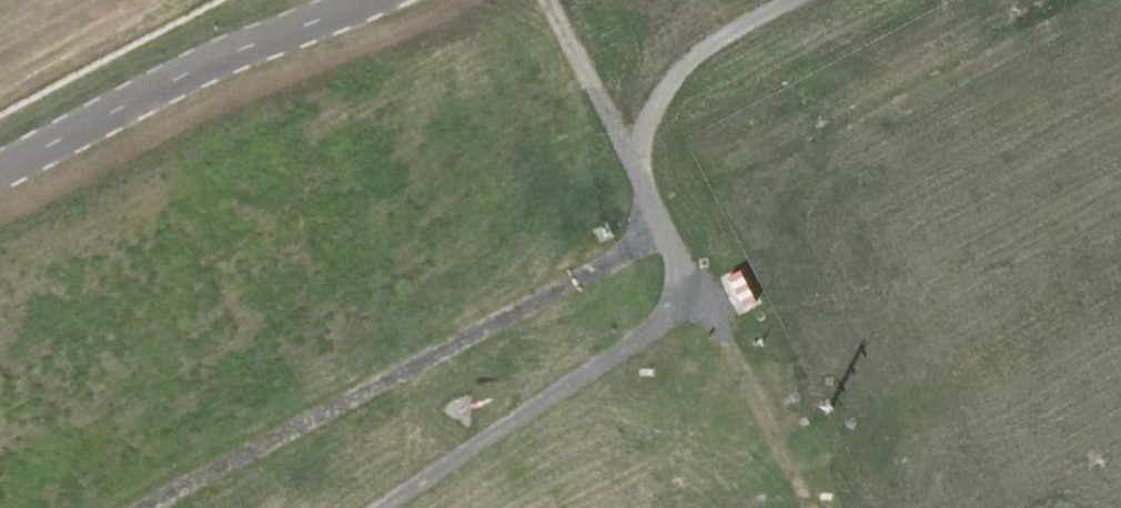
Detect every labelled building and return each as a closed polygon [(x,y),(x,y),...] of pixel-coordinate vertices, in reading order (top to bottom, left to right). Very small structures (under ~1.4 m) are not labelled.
[(756,302),(742,271),(727,279),(742,309),(756,302)]
